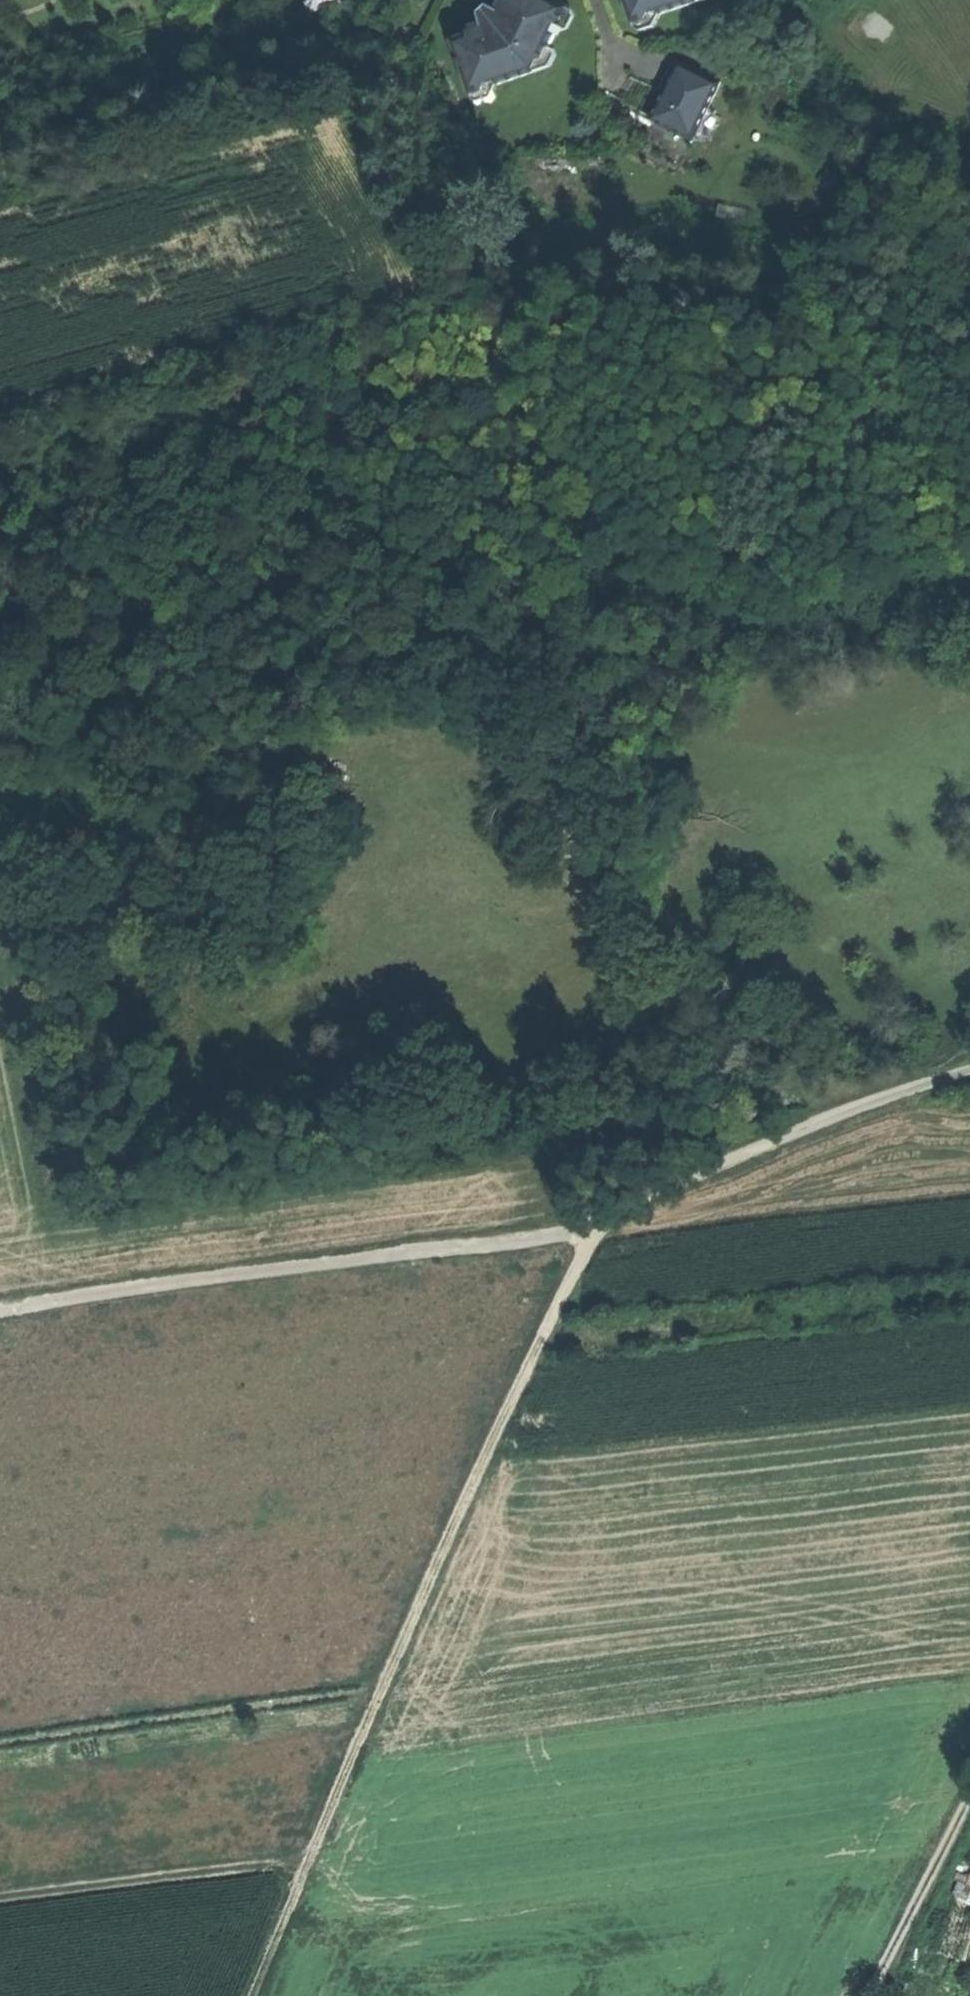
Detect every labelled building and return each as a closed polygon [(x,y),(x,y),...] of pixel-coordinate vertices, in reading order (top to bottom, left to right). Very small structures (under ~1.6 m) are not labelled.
[(465,95),(533,69),(551,32),(564,5),(554,0),(507,0),(501,12),(496,10),(487,5),(478,12),(481,23),(466,27),(468,34),(450,39),(465,95)] [(496,10),(501,12),(507,0),(501,0),(496,10)] [(633,25),(702,1),(702,0),(624,0),(633,25)] [(569,8),(564,5),(551,32),(556,35),(569,8)] [(679,62),(676,68),(695,78),(698,72),(679,62)] [(651,120),(694,141),(708,112),(722,83),(708,76),(698,72),(695,78),(676,68),(651,120)] [(717,116),(708,112),(694,141),(705,140),(717,116)]
